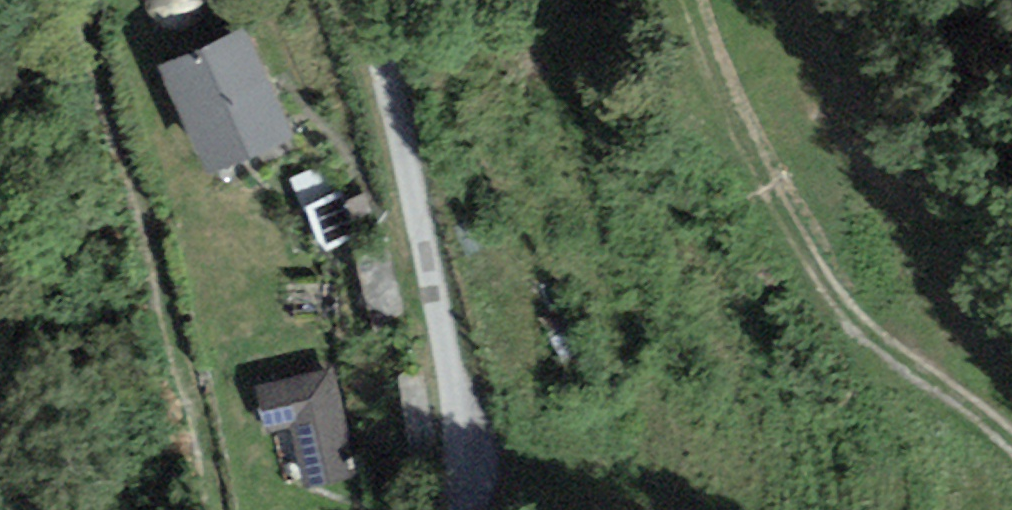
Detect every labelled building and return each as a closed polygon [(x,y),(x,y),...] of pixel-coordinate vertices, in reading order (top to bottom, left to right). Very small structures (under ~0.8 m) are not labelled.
[(244,29),(157,69),(208,180),(295,141),(244,29)] [(330,368),(256,387),(269,435),(294,428),(311,492),(360,479),(330,368)]
